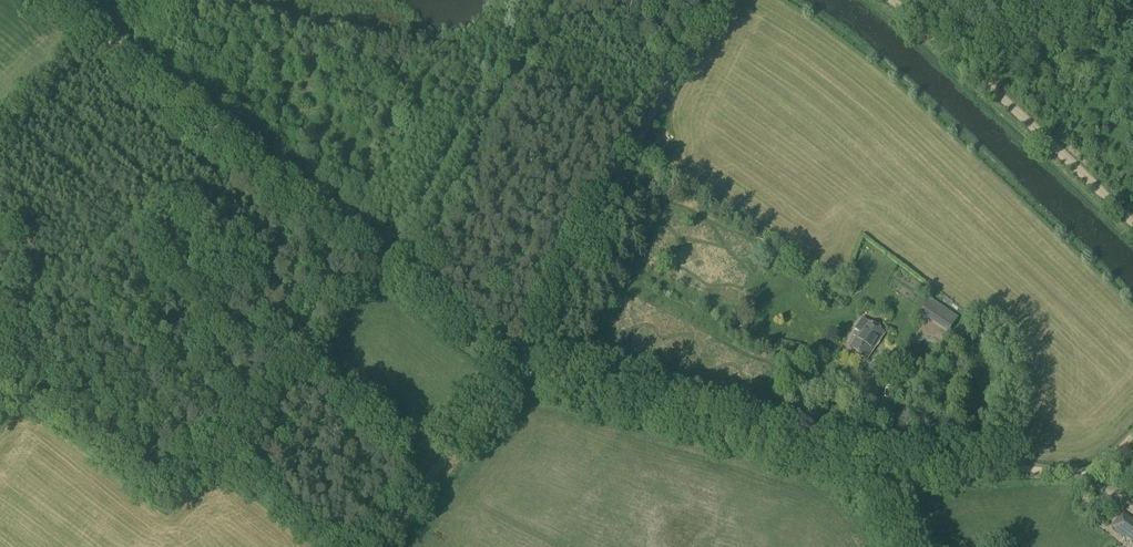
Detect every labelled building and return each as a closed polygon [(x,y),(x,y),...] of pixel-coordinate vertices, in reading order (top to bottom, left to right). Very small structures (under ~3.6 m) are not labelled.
[(930,299),(923,310),(929,314),(936,303),(930,299)] [(951,329),(958,318),(952,314),(944,325),(951,329)] [(866,361),(884,334),(862,319),(854,330),(859,333),(848,349),(866,361)] [(890,386),(893,369),(879,366),(876,384),(890,386)] [(1121,514),(1112,528),(1132,542),(1132,521),(1132,522),(1121,514)]
